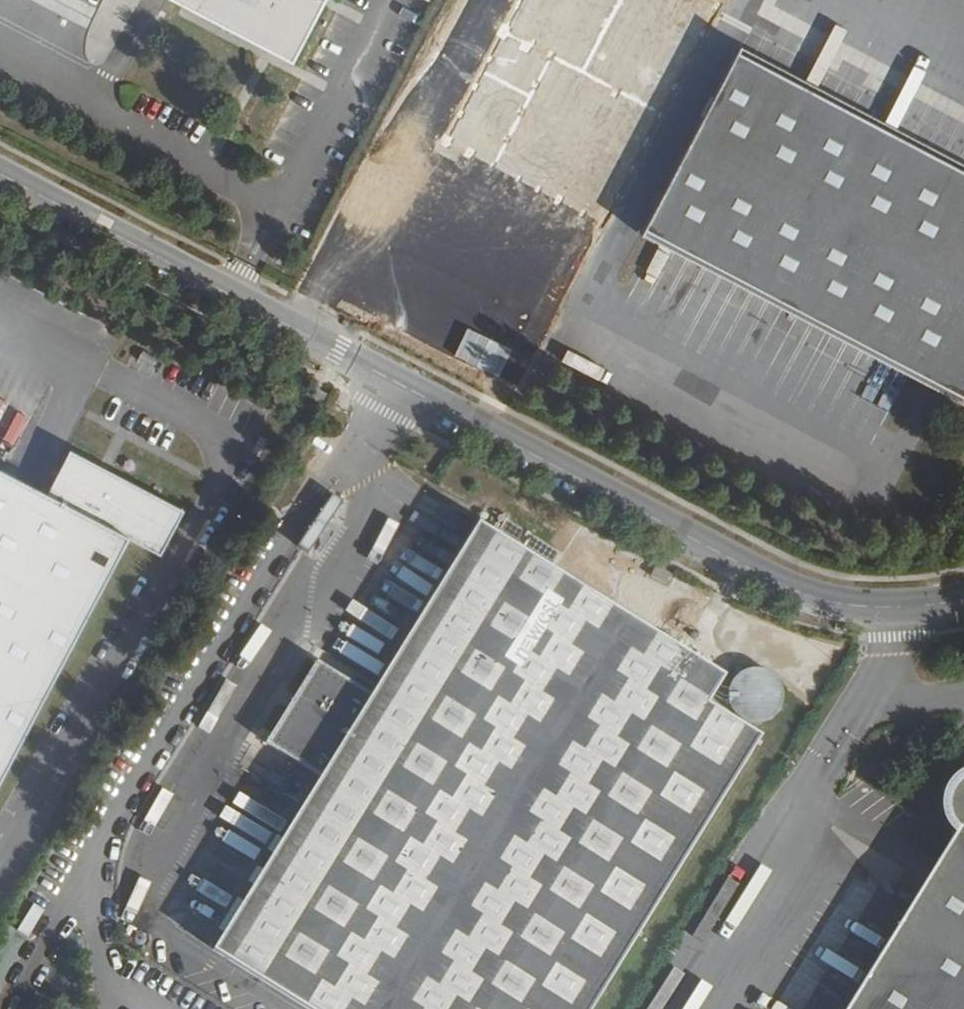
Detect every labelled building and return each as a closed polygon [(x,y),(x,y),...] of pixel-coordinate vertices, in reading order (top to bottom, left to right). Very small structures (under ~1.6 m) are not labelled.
[(282,61),(312,0),(164,0),(282,61)] [(633,219),(963,391),(963,156),(730,35),(633,219)] [(307,388),(294,380),(288,389),(300,397),(307,388)] [(114,539),(143,556),(165,515),(54,454),(31,496),(0,479),(0,751),(114,539)] [(301,780),(199,948),(299,1008),(574,1008),(749,721),(697,687),(714,660),(463,508),(361,679),(355,688),(335,676),(300,653),(250,735),(284,756),(307,771),(301,780)] [(737,650),(729,654),(724,658),(720,664),(717,670),(716,678),(717,686),(718,692),(720,697),(726,703),(736,708),(746,710),(756,708),(764,704),(770,698),(774,691),(775,683),(775,676),(773,668),(769,660),(764,656),(757,651),(748,649),(737,650)] [(355,688),(361,679),(341,668),(335,676),(355,688)] [(279,766),(301,780),(307,771),(284,756),(279,766)] [(960,766),(956,768),(949,771),(943,776),(938,781),(934,790),(932,798),(932,804),(934,812),(938,821),(942,824),(948,829),(840,1003),(836,1008),(963,1008),(963,766),(960,766)]
